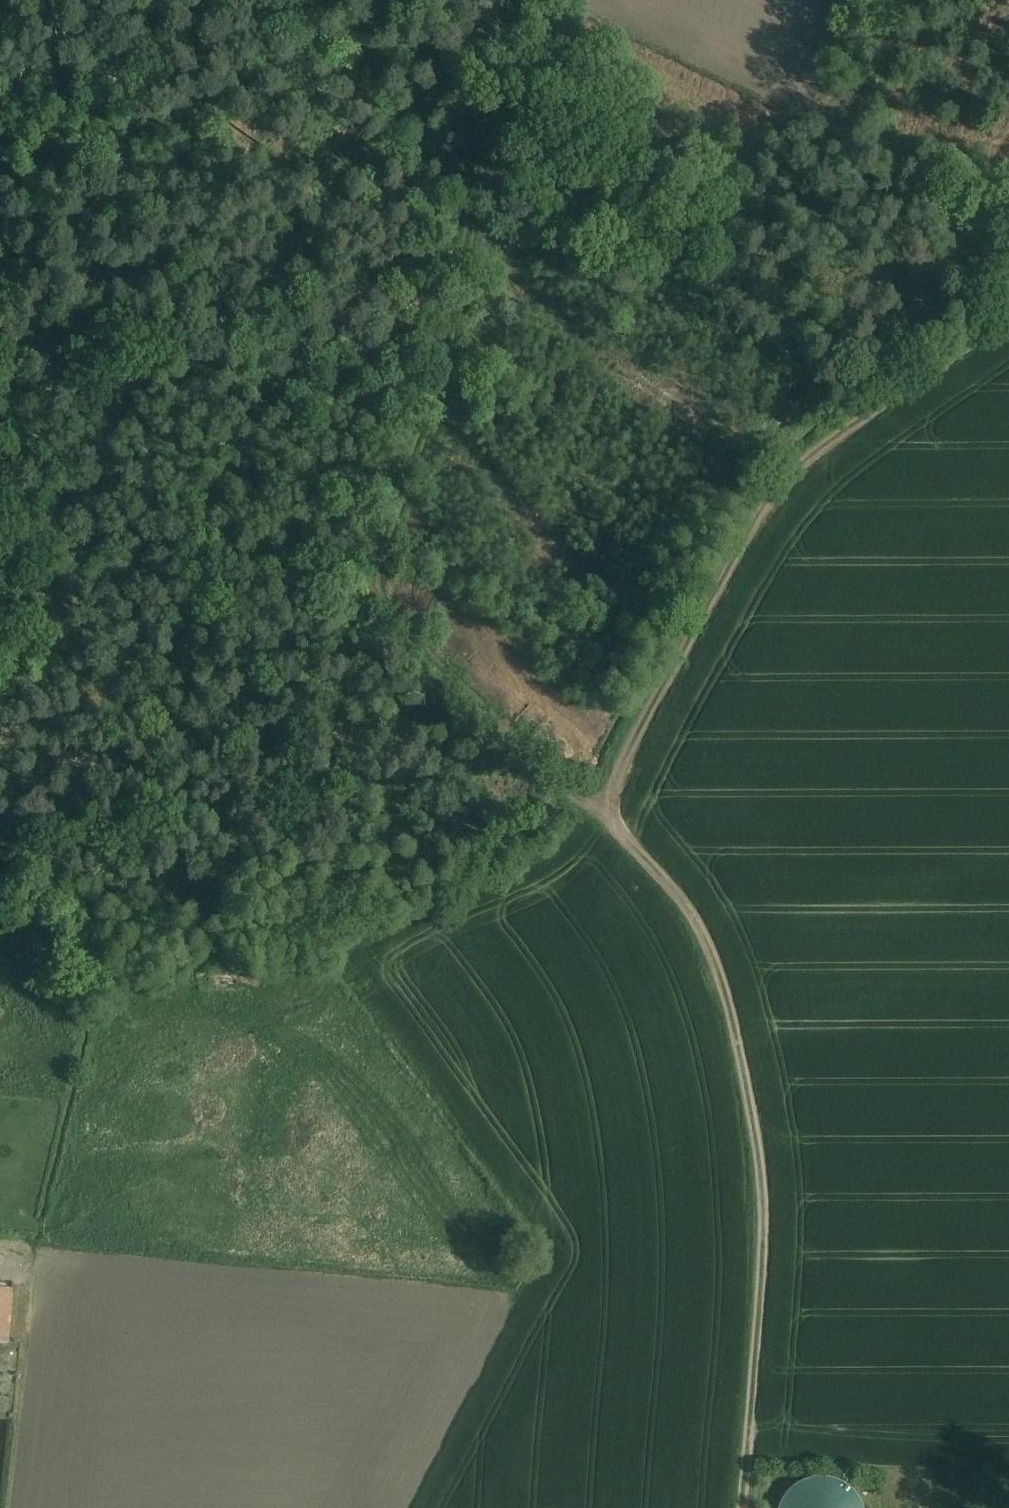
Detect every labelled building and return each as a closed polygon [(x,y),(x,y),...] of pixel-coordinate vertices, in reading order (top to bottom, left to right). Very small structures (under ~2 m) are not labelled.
[(0,1289),(0,1344),(7,1345),(12,1290),(0,1289)] [(864,1505),(858,1491),(848,1481),(835,1474),(820,1472),(806,1474),(793,1482),(783,1493),(778,1505),(778,1507),(864,1507),(864,1505)]
